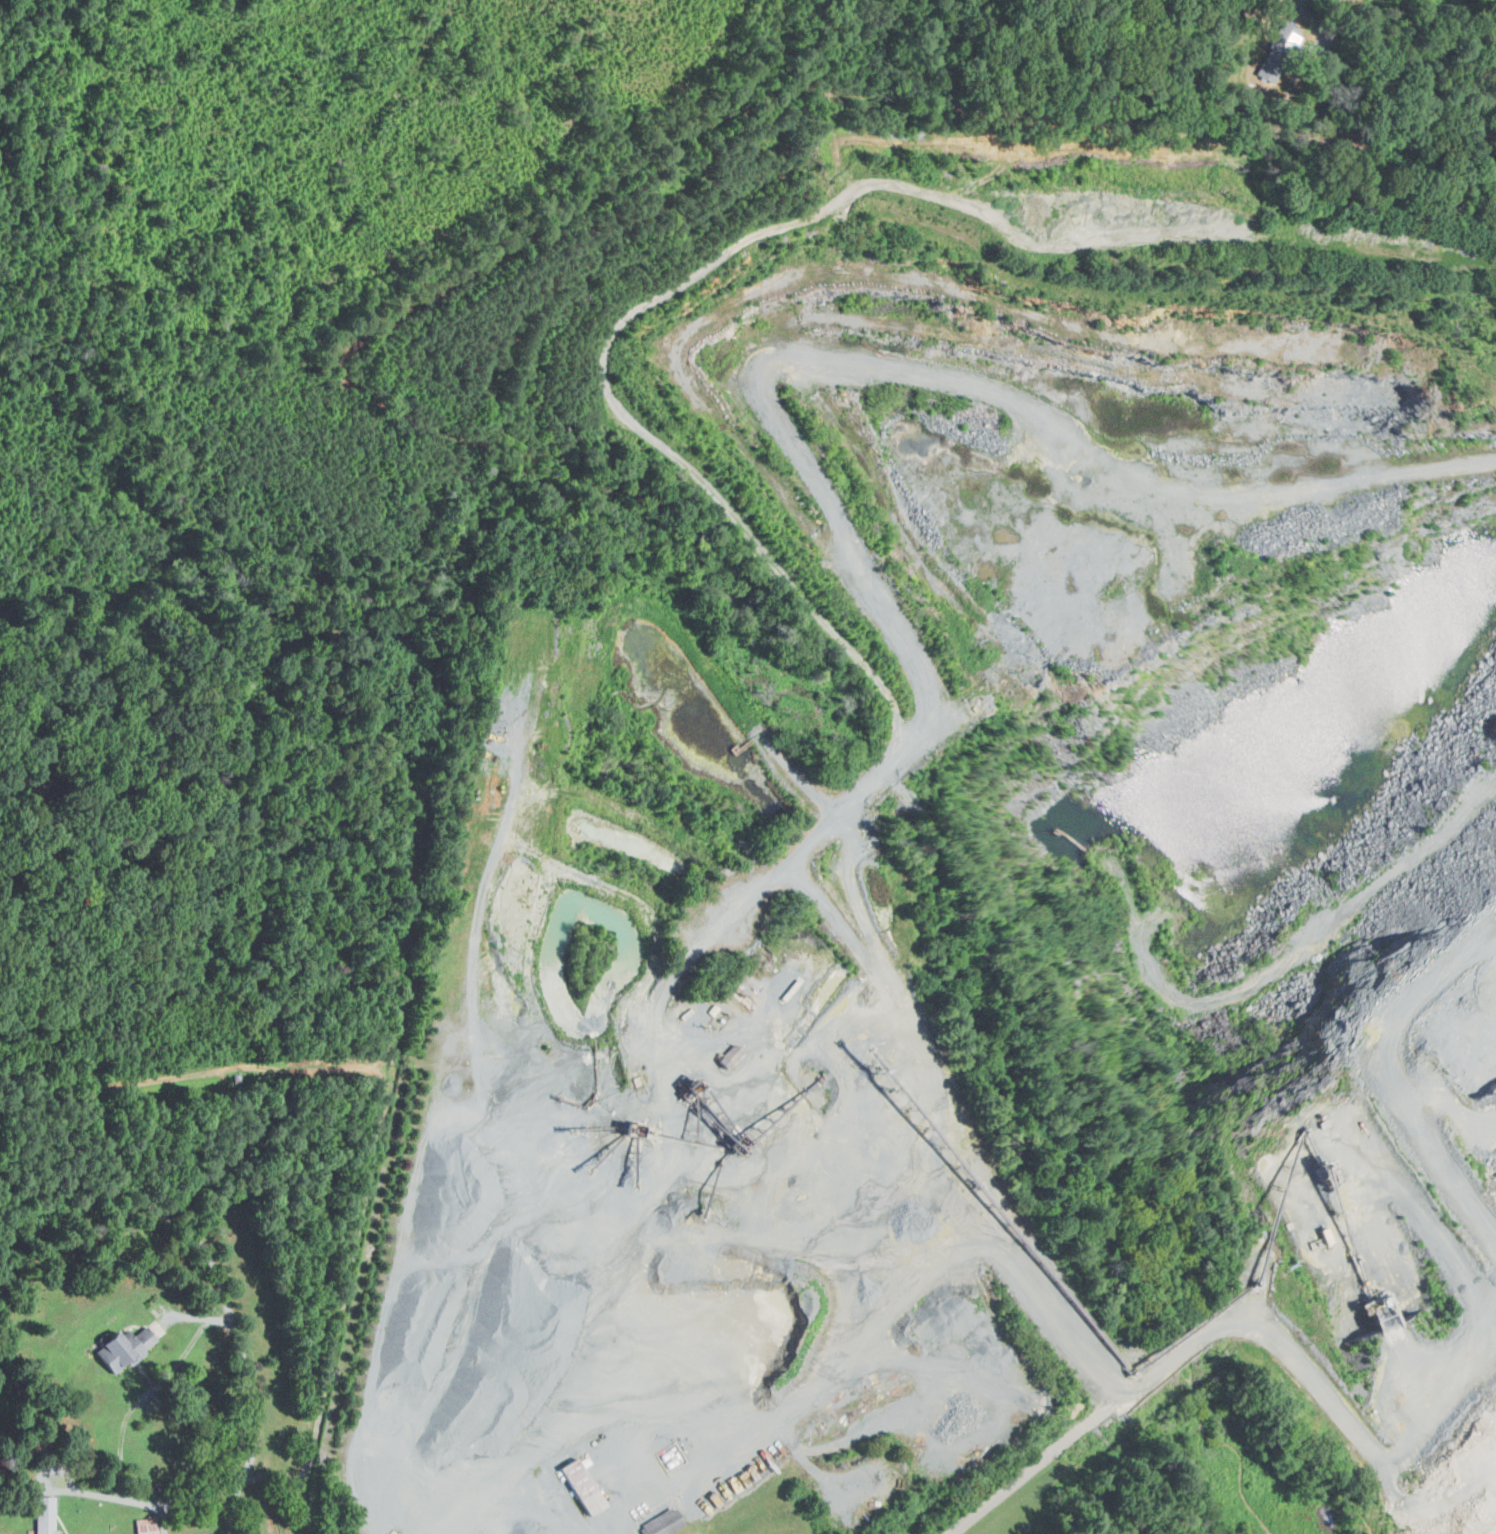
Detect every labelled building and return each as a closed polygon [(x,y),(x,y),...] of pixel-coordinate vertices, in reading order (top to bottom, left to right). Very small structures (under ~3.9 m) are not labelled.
[(1272,45),(1290,51),(1298,28),(1280,22),(1272,45)] [(722,1071),(739,1052),(729,1044),(712,1062),(722,1071)] [(133,1361),(152,1338),(139,1327),(131,1336),(121,1328),(113,1337),(104,1330),(91,1345),(101,1354),(93,1364),(107,1375),(124,1354),(133,1361)] [(595,1509),(575,1458),(556,1466),(577,1516),(595,1509)] [(54,1497),(35,1496),(34,1533),(52,1533),(54,1497)] [(670,1507),(635,1527),(639,1533),(665,1533),(681,1525),(670,1507)]
